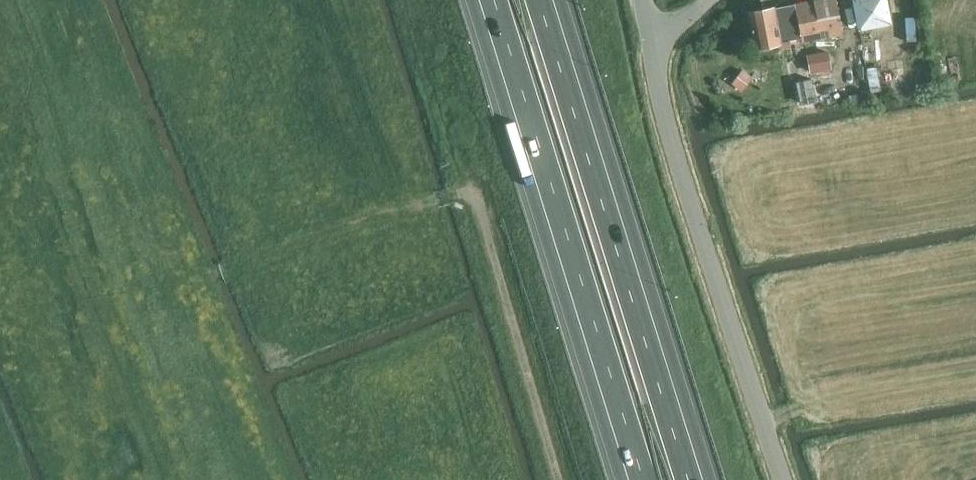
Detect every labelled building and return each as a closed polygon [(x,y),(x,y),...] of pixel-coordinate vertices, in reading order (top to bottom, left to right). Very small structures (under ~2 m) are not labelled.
[(779,42),(800,38),(801,42),(842,35),(835,0),(805,0),(793,2),(794,4),(748,12),(755,47),(779,43),(779,42)] [(857,29),(883,25),(880,0),(854,0),(857,29)] [(811,77),(832,74),(828,51),(807,55),(811,77)] [(740,73),(732,82),(744,92),(752,82),(740,73)]
